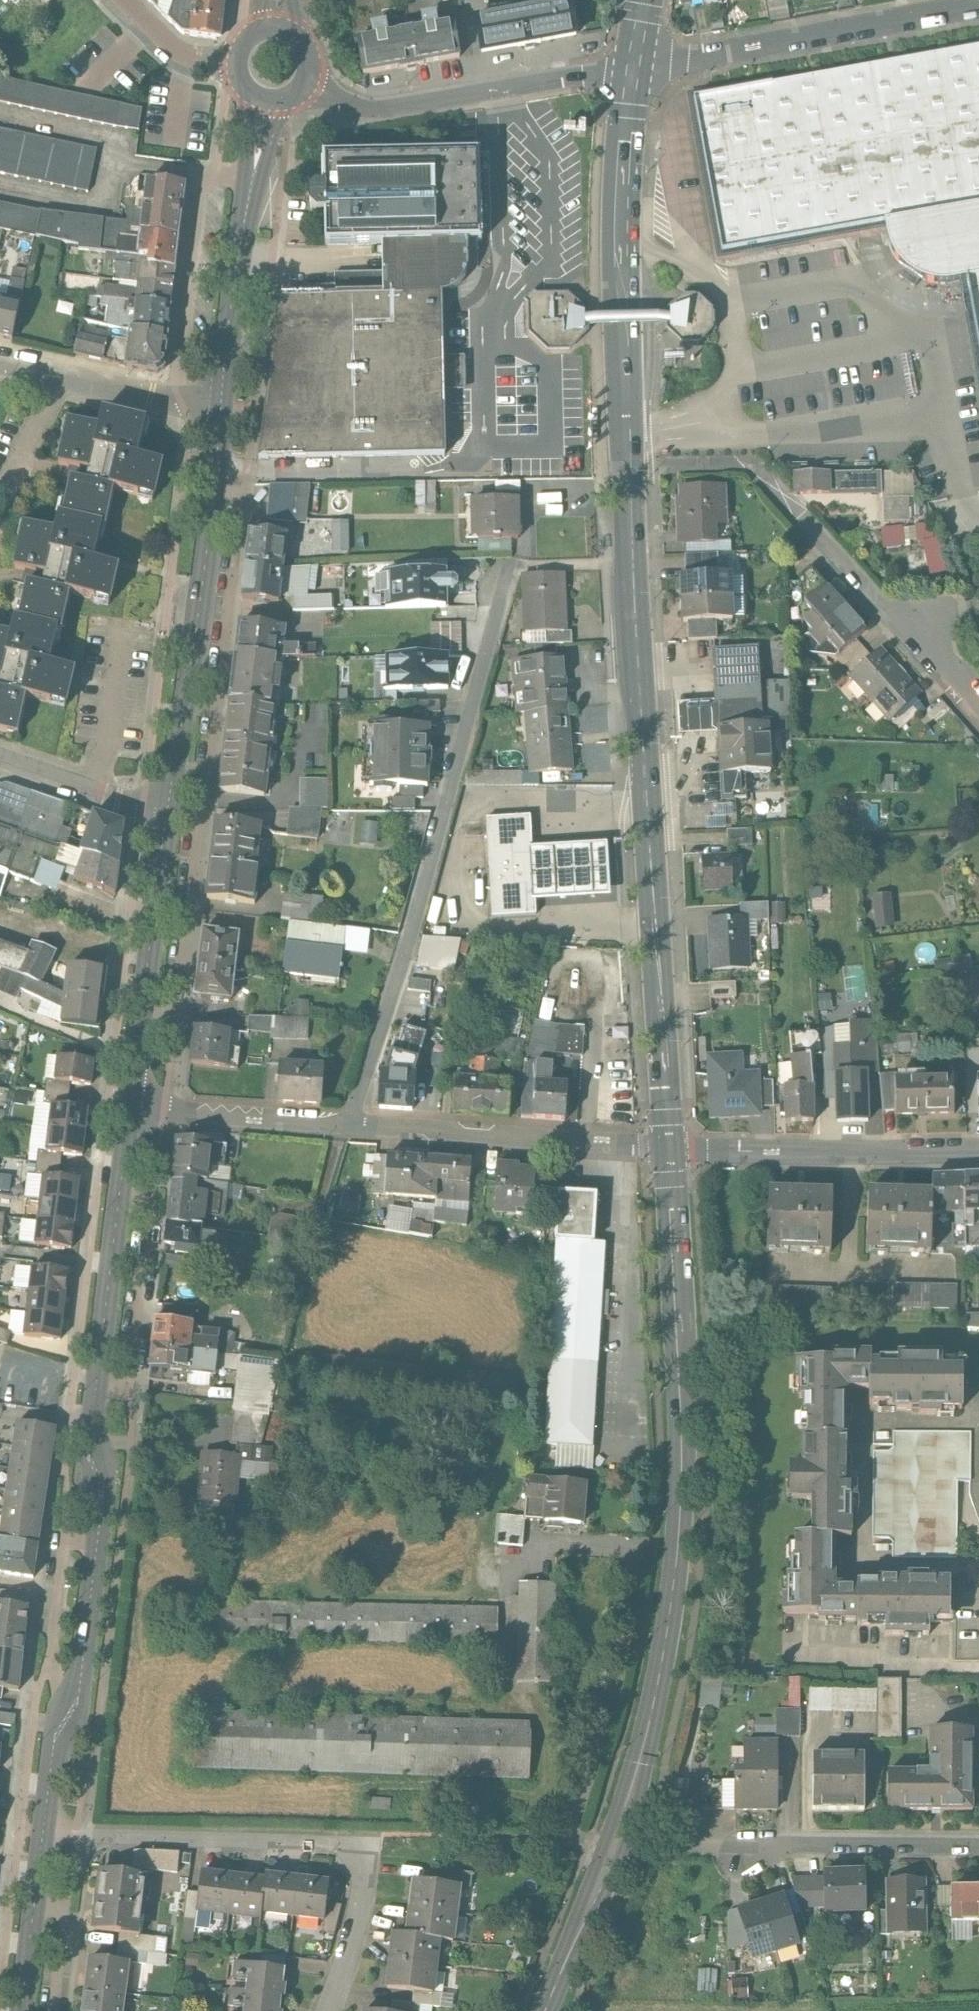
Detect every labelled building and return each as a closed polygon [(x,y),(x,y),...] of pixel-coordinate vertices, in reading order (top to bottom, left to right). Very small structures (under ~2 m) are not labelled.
[(182,35),(194,37),(215,40),(216,40),(217,40),(222,36),(223,35),(222,35),(226,1),(217,0),(180,0),(147,0),(182,35)] [(476,19),(483,52),(519,46),(519,47),(542,43),(541,42),(577,35),(571,2),(532,9),(532,7),(516,10),(516,12),(476,19)] [(358,40),(365,73),(401,67),(401,68),(424,64),(423,63),(459,56),(453,23),(414,30),(414,28),(398,31),(398,33),(358,40)] [(694,99),(721,251),(763,244),(884,222),(885,229),(887,240),(891,250),(895,258),(899,264),(903,268),(902,272),(903,276),(904,280),(906,282),(910,284),(913,285),(917,284),(920,282),(922,279),(926,281),(931,283),(939,284),(949,283),(968,280),(978,278),(978,47),(857,69),(719,94),(694,99)] [(9,104),(14,81),(3,79),(0,91),(0,102),(9,104)] [(9,104),(21,107),(26,83),(14,81),(9,104)] [(21,107),(33,109),(37,86),(26,83),(21,107)] [(33,109),(44,112),(49,88),(37,86),(33,109)] [(715,259),(885,229),(884,222),(763,244),(721,251),(694,99),(719,94),(718,87),(686,92),(715,259)] [(44,112),(56,114),(61,91),(49,88),(44,112)] [(56,114),(67,117),(72,93),(61,91),(56,114)] [(67,117),(79,119),(84,96),(72,93),(67,117)] [(79,119),(91,122),(96,98),(84,96),(79,119)] [(91,122),(102,124),(107,101),(96,98),(91,122)] [(102,124),(114,127),(119,103),(107,101),(102,124)] [(114,127),(126,128),(131,106),(119,103),(114,127)] [(142,108),(131,106),(126,128),(138,130),(142,108)] [(4,152),(8,130),(0,128),(0,151),(4,152)] [(4,152),(17,154),(21,132),(8,130),(4,152)] [(17,154),(29,157),(34,135),(21,132),(17,154)] [(29,157),(42,160),(47,138),(34,135),(29,157)] [(42,160),(55,163),(60,141),(47,138),(42,160)] [(55,163),(68,165),(73,143),(60,141),(55,163)] [(68,165),(81,168),(85,146),(73,143),(68,165)] [(81,168),(93,171),(98,149),(85,146),(81,168)] [(12,176),(17,154),(4,152),(0,169),(0,174),(12,176)] [(262,458),(444,455),(443,388),(462,388),(462,370),(461,357),(442,357),(441,293),(445,292),(451,291),(455,289),(458,286),(461,283),(463,281),(465,277),(467,272),(468,267),(468,241),(480,241),(478,153),(323,158),(324,188),(317,189),(309,195),(310,209),(317,215),(325,215),(326,245),(394,244),(395,294),(279,297),(262,458)] [(12,176),(25,179),(29,157),(17,154),(12,176)] [(25,179),(37,182),(42,160),(29,157),(25,179)] [(37,182),(50,184),(55,163),(42,160),(37,182)] [(50,184),(63,187),(68,165),(55,163),(50,184)] [(63,187),(76,190),(81,168),(68,165),(63,187)] [(81,168),(76,190),(89,193),(93,171),(81,168)] [(143,234),(180,239),(186,186),(185,186),(185,185),(147,180),(144,203),(139,202),(138,208),(129,207),(126,222),(120,221),(118,235),(119,235),(143,238),(143,234)] [(7,231),(12,206),(0,203),(0,230),(3,231),(7,231)] [(7,231),(21,235),(26,209),(12,206),(7,231)] [(36,236),(36,237),(41,212),(26,209),(21,235),(36,238),(36,236)] [(116,254),(119,235),(118,235),(120,221),(41,212),(36,237),(79,246),(79,250),(101,252),(116,254)] [(143,238),(119,235),(116,254),(117,254),(116,263),(176,270),(180,239),(143,234),(143,238)] [(120,281),(173,288),(176,270),(116,263),(114,272),(116,273),(115,280),(120,281)] [(0,297),(0,338),(13,341),(21,303),(25,281),(27,270),(14,268),(7,299),(0,297)] [(334,272),(335,293),(383,292),(382,271),(334,272)] [(968,280),(971,290),(978,336),(978,278),(968,280)] [(138,304),(171,308),(173,288),(120,281),(119,287),(106,285),(105,286),(98,286),(97,298),(102,298),(102,299),(138,304)] [(572,351),(589,334),(589,327),(589,318),(589,312),(569,293),(537,294),(536,292),(526,302),(528,304),(528,333),(548,352),(572,351)] [(713,309),(699,296),(680,296),(668,308),(667,316),(668,325),(667,331),(681,343),(701,343),(714,329),(713,309)] [(98,299),(88,297),(87,307),(97,308),(98,299)] [(124,330),(167,336),(171,308),(138,304),(102,299),(101,306),(108,307),(105,326),(124,330)] [(783,309),(770,311),(777,343),(789,341),(783,309)] [(667,316),(589,318),(589,327),(668,325),(667,316)] [(108,340),(79,333),(74,355),(156,374),(157,375),(164,370),(163,368),(167,336),(124,330),(130,331),(128,341),(108,338),(108,340)] [(62,516),(103,526),(107,527),(115,491),(154,500),(162,464),(138,458),(147,422),(102,412),(99,428),(69,421),(59,465),(77,469),(75,481),(71,480),(62,516)] [(881,469),(795,471),(796,491),(882,488),(881,469)] [(435,482),(427,482),(427,494),(436,494),(435,482)] [(296,485),(271,485),(268,521),(292,523),(296,485)] [(724,486),(682,487),(683,505),(679,505),(679,534),(684,534),(684,544),(713,543),(713,521),(725,520),(724,486)] [(909,494),(910,512),(924,512),(923,493),(909,494)] [(885,518),(910,517),(910,512),(909,494),(884,494),(885,518)] [(516,538),(515,499),(476,500),(477,538),(493,537),(493,540),(501,540),(501,539),(516,538)] [(18,620),(59,630),(63,631),(71,595),(110,604),(118,567),(94,562),(103,526),(62,516),(58,516),(55,531),(25,524),(15,568),(34,573),(31,584),(27,583),(18,620)] [(308,523),(296,521),(294,539),(307,540),(308,523)] [(330,522),(308,523),(307,540),(328,541),(330,522)] [(882,544),(903,543),(902,522),(881,523),(882,544)] [(251,532),(247,565),(283,569),(287,536),(251,532)] [(941,536),(925,537),(926,569),(943,568),(941,536)] [(686,555),(686,576),(718,575),(718,554),(686,555)] [(444,573),(444,561),(408,563),(409,574),(444,573)] [(408,563),(360,565),(361,610),(385,609),(385,596),(375,596),(374,578),(384,577),(384,575),(409,574),(408,563)] [(247,565),(243,598),(280,603),(281,592),(302,594),(304,568),(283,569),(247,565)] [(802,635),(810,634),(844,605),(811,566),(800,576),(800,580),(800,604),(805,604),(809,609),(809,615),(801,621),(802,635)] [(444,573),(384,575),(384,577),(374,578),(375,596),(385,596),(385,609),(445,607),(445,593),(458,593),(458,585),(454,580),(444,581),(444,573)] [(549,633),(566,632),(563,574),(524,576),(527,635),(549,633)] [(686,576),(683,576),(684,598),(732,597),(731,575),(718,575),(686,576)] [(800,604),(800,580),(788,580),(789,604),(800,604)] [(732,597),(684,598),(684,622),(688,622),(716,621),(745,620),(744,596),(732,597)] [(334,597),(293,598),(294,613),(335,611),(334,597)] [(810,634),(819,645),(819,654),(836,654),(858,636),(865,629),(844,605),(810,634)] [(266,611),(264,623),(284,626),(287,615),(266,611)] [(18,620),(14,619),(11,635),(0,632),(0,730),(19,734),(27,698),(66,707),(75,671),(51,665),(59,630),(18,620)] [(716,621),(688,622),(688,640),(717,638),(716,621)] [(432,622),(432,654),(462,654),(461,622),(432,622)] [(277,658),(277,660),(316,659),(316,643),(312,639),(301,639),(297,642),(297,647),(278,647),(279,640),(282,641),(285,639),(286,628),(241,623),(237,653),(277,658)] [(566,632),(549,633),(550,645),(573,643),(572,632),(566,632)] [(858,636),(836,654),(844,663),(865,645),(858,636)] [(865,645),(844,663),(842,664),(851,673),(873,654),(865,645)] [(873,654),(851,673),(890,718),(912,698),(921,691),(882,647),(873,654)] [(713,705),(714,729),(716,729),(719,729),(760,726),(760,725),(760,719),(760,718),(777,717),(777,713),(783,713),(783,702),(790,702),(788,680),(757,681),(756,650),(714,652),(717,699),(717,705),(713,705)] [(276,670),(277,660),(277,658),(237,653),(231,701),(272,706),(273,691),(279,691),(281,671),(276,670)] [(386,657),(348,658),(349,704),(395,703),(394,690),(383,690),(383,673),(387,673),(386,657)] [(383,673),(383,690),(394,690),(448,689),(447,657),(386,657),(387,673),(383,673)] [(517,713),(526,712),(566,710),(562,657),(514,661),(517,713)] [(912,698),(890,718),(899,728),(921,708),(912,698)] [(714,729),(713,705),(717,705),(717,699),(697,700),(676,702),(677,731),(699,730),(714,729)] [(441,702),(417,703),(417,714),(441,713),(441,702)] [(783,702),(783,713),(791,712),(790,702),(783,702)] [(566,710),(526,712),(530,773),(571,770),(566,710)] [(413,728),(428,728),(437,728),(437,716),(413,716),(413,728)] [(375,787),(375,792),(391,792),(392,787),(399,787),(423,787),(427,787),(427,782),(429,782),(429,764),(432,764),(433,751),(429,751),(430,734),(428,734),(428,728),(413,728),(393,728),(393,723),(376,722),(376,728),(371,728),(371,745),(365,745),(365,769),(370,769),(370,787),(375,787)] [(767,724),(760,725),(760,726),(719,729),(723,797),(746,796),(744,766),(769,765),(767,724)] [(266,747),(227,742),(221,791),(265,797),(267,777),(262,776),(266,747)] [(481,771),(481,787),(522,786),(522,771),(481,771)] [(302,779),(302,809),(321,809),(326,809),(326,779),(302,779)] [(119,867),(125,825),(7,784),(0,786),(0,825),(119,867)] [(399,787),(399,799),(414,799),(423,799),(423,787),(399,787)] [(399,799),(390,799),(390,810),(414,810),(414,799),(399,799)] [(317,841),(321,809),(302,809),(293,809),(289,837),(317,841)] [(529,817),(486,819),(491,918),(534,916),(533,900),(531,848),(529,817)] [(259,826),(217,821),(212,861),(255,867),(255,866),(259,826)] [(362,821),(359,840),(371,842),(374,823),(362,821)] [(119,867),(0,825),(0,871),(48,888),(57,863),(78,871),(75,880),(116,895),(119,867)] [(751,828),(728,829),(729,846),(752,845),(751,828)] [(569,846),(531,848),(533,900),(573,898),(609,897),(607,845),(569,846)] [(732,857),(703,858),(704,890),(733,889),(732,857)] [(255,866),(255,867),(212,861),(208,899),(255,905),(260,866),(255,866)] [(310,897),(285,894),(282,920),(307,924),(310,897)] [(890,898),(875,899),(878,926),(892,925),(890,898)] [(769,904),(740,905),(740,918),(746,918),(746,921),(769,920),(769,904)] [(740,918),(710,919),(711,969),(747,968),(746,921),(746,918),(740,918)] [(346,928),(321,925),(319,939),(344,942),(346,928)] [(204,930),(199,962),(234,967),(239,935),(204,930)] [(462,941),(423,938),(419,968),(455,972),(462,941)] [(21,975),(28,977),(42,984),(47,973),(57,952),(32,943),(29,952),(0,941),(0,968),(2,968),(21,975)] [(287,943),(283,973),(339,981),(343,951),(287,943)] [(234,967),(199,962),(196,997),(207,998),(207,996),(230,999),(234,967)] [(87,969),(69,967),(65,996),(103,1000),(107,971),(87,969)] [(42,984),(28,977),(21,990),(63,1009),(61,1025),(99,1029),(103,1000),(65,996),(42,984)] [(734,982),(708,984),(710,999),(736,997),(734,982)] [(248,1030),(271,1032),(273,1018),(249,1017),(248,1030)] [(310,1018),(273,1018),(271,1032),(270,1037),(308,1039),(310,1018)] [(866,1071),(878,1071),(875,1022),(864,1022),(865,1044),(865,1071),(866,1071)] [(537,1025),(530,1050),(557,1053),(582,1056),(582,1028),(537,1025)] [(229,1032),(195,1029),(191,1064),(239,1069),(240,1048),(230,1048),(229,1032)] [(790,1034),(795,1086),(786,1086),(786,1106),(781,1106),(781,1114),(787,1114),(787,1123),(814,1122),(814,1095),(813,1085),(808,1033),(790,1034)] [(825,1077),(820,1033),(808,1033),(813,1085),(814,1095),(825,1095),(825,1077)] [(515,1041),(510,1062),(519,1062),(524,1043),(515,1041)] [(396,1042),(384,1075),(400,1076),(410,1046),(396,1042)] [(865,1071),(865,1044),(861,1044),(861,1047),(836,1048),(838,1121),(867,1121),(866,1071),(865,1071)] [(489,1047),(486,1061),(499,1062),(503,1062),(504,1049),(489,1047)] [(557,1053),(530,1050),(521,1118),(533,1119),(535,1083),(554,1083),(557,1053)] [(740,1055),(708,1058),(712,1116),(760,1113),(760,1107),(758,1081),(757,1074),(742,1075),(740,1055)] [(45,1093),(70,1096),(71,1083),(91,1086),(94,1062),(56,1058),(54,1081),(46,1080),(45,1092),(38,1091),(38,1092),(45,1093)] [(474,1081),(484,1082),(485,1070),(486,1061),(473,1060),(472,1070),(475,1070),(474,1081)] [(499,1062),(486,1061),(485,1070),(494,1071),(498,1072),(499,1062)] [(325,1067),(280,1065),(278,1101),(323,1104),(325,1067)] [(485,1070),(484,1082),(493,1082),(494,1071),(485,1070)] [(897,1072),(879,1073),(883,1112),(896,1112),(895,1079),(897,1079),(897,1072)] [(400,1076),(384,1075),(380,1108),(411,1109),(413,1077),(400,1076)] [(897,1079),(895,1079),(896,1112),(896,1115),(955,1114),(954,1077),(897,1079)] [(457,1080),(454,1113),(482,1115),(484,1082),(474,1081),(457,1080)] [(773,1080),(758,1081),(760,1107),(774,1107),(773,1080)] [(484,1082),(482,1115),(509,1117),(511,1084),(493,1082),(484,1082)] [(554,1083),(535,1083),(533,1119),(565,1121),(568,1085),(554,1083)] [(27,1106),(28,1093),(16,1092),(15,1104),(27,1106)] [(70,1096),(45,1093),(43,1104),(50,1105),(47,1129),(85,1133),(88,1110),(68,1107),(70,1096)] [(37,1163),(61,1166),(63,1154),(83,1156),(85,1133),(47,1129),(45,1152),(38,1152),(37,1163)] [(174,1177),(208,1178),(209,1165),(212,1143),(178,1139),(174,1177)] [(227,1145),(212,1143),(209,1165),(224,1167),(227,1145)] [(428,1180),(430,1160),(387,1156),(384,1195),(436,1199),(436,1192),(437,1185),(432,1185),(432,1180),(428,1180)] [(471,1163),(430,1160),(428,1180),(432,1180),(432,1185),(437,1185),(436,1192),(468,1194),(471,1163)] [(40,1200),(77,1204),(80,1180),(60,1178),(61,1166),(37,1163),(37,1165),(36,1174),(43,1175),(40,1200)] [(36,1174),(37,1165),(29,1164),(28,1173),(36,1174)] [(498,1165),(496,1211),(515,1212),(516,1208),(533,1208),(534,1172),(518,1171),(518,1166),(498,1165)] [(213,1179),(228,1180),(229,1169),(213,1168),(213,1179)] [(934,1176),(933,1193),(933,1213),(955,1212),(956,1224),(953,1224),(954,1246),(966,1246),(965,1211),(964,1175),(934,1176)] [(964,1175),(965,1211),(976,1211),(978,1211),(978,1175),(964,1175)] [(227,1184),(174,1177),(168,1223),(200,1227),(204,1228),(206,1215),(222,1217),(227,1184)] [(832,1193),(770,1191),(768,1250),(830,1252),(832,1193)] [(933,1213),(933,1193),(871,1191),(869,1249),(932,1251),(933,1213)] [(555,1242),(557,1242),(586,1244),(588,1216),(595,1216),(596,1195),(559,1192),(555,1242)] [(343,1195),(342,1208),(356,1210),(357,1196),(343,1195)] [(37,1222),(74,1227),(77,1204),(40,1200),(37,1222)] [(466,1214),(435,1209),(434,1222),(465,1226),(466,1214)] [(976,1216),(976,1211),(965,1211),(966,1246),(974,1246),(978,1246),(978,1221),(976,1216)] [(588,1216),(586,1244),(593,1244),(595,1216),(588,1216)] [(432,1240),(433,1225),(412,1221),(409,1235),(432,1240)] [(37,1222),(34,1245),(71,1250),(74,1227),(37,1222)] [(200,1227),(168,1223),(166,1243),(213,1248),(215,1235),(200,1233),(200,1227)] [(557,1242),(545,1445),(557,1446),(593,1448),(605,1245),(593,1244),(586,1244),(557,1242)] [(195,1259),(193,1274),(219,1278),(222,1255),(211,1254),(210,1261),(195,1259)] [(164,1255),(163,1266),(188,1269),(189,1258),(164,1255)] [(29,1291),(66,1295),(69,1271),(32,1267),(29,1291)] [(958,1282),(892,1282),(892,1306),(958,1306),(958,1282)] [(26,1313),(63,1318),(66,1295),(29,1291),(26,1313)] [(26,1313),(23,1336),(60,1341),(63,1318),(26,1313)] [(966,1314),(966,1326),(978,1328),(978,1314),(966,1314)] [(193,1322),(157,1319),(151,1367),(187,1372),(189,1357),(195,1361),(206,1362),(209,1362),(209,1353),(210,1341),(207,1341),(192,1338),(193,1322)] [(8,1344),(12,1333),(0,1328),(0,1341),(8,1344)] [(209,1330),(207,1341),(210,1341),(209,1353),(232,1356),(235,1334),(209,1330)] [(810,1412),(809,1434),(842,1435),(847,1435),(848,1386),(871,1387),(871,1361),(872,1353),(833,1352),(833,1359),(797,1358),(797,1375),(801,1375),(801,1396),(805,1396),(805,1412),(810,1412)] [(209,1353),(209,1362),(231,1364),(232,1356),(209,1353)] [(871,1361),(871,1387),(871,1402),(893,1403),(893,1408),(913,1409),(913,1406),(922,1406),(922,1411),(942,1412),(942,1407),(963,1407),(963,1368),(942,1368),(942,1353),(899,1353),(899,1362),(871,1361)] [(189,1357),(187,1372),(205,1374),(206,1362),(195,1361),(189,1357)] [(186,1383),(187,1372),(151,1367),(149,1378),(186,1383)] [(273,1378),(240,1370),(236,1403),(265,1407),(273,1378)] [(53,1451),(56,1429),(37,1426),(17,1423),(14,1445),(53,1451)] [(971,1430),(894,1429),(894,1447),(890,1449),(873,1449),(872,1536),(889,1536),(893,1542),(893,1557),(957,1557),(957,1480),(971,1480),(971,1430)] [(813,1535),(836,1535),(852,1535),(852,1496),(857,1496),(857,1482),(842,1482),(842,1474),(847,1474),(847,1450),(842,1450),(842,1435),(809,1434),(809,1435),(804,1435),(804,1464),(791,1464),(791,1479),(795,1479),(795,1497),(813,1497),(813,1535)] [(53,1451),(14,1445),(10,1467),(50,1473),(53,1451)] [(593,1448),(557,1446),(556,1467),(591,1469),(593,1448)] [(233,1502),(234,1491),(237,1462),(238,1458),(204,1455),(199,1498),(233,1502)] [(237,1462),(234,1491),(252,1493),(255,1463),(237,1462)] [(271,1463),(270,1482),(304,1483),(305,1465),(271,1463)] [(50,1473),(10,1467),(9,1473),(7,1489),(46,1495),(49,1479),(50,1473)] [(548,1501),(550,1480),(530,1478),(528,1498),(537,1500),(548,1501)] [(586,1483),(550,1480),(548,1501),(547,1521),(583,1523),(586,1483)] [(46,1495),(7,1489),(6,1498),(4,1510),(43,1516),(45,1504),(46,1495)] [(547,1521),(548,1501),(537,1500),(538,1520),(547,1521)] [(4,1510),(0,1534),(0,1539),(39,1545),(43,1516),(4,1510)] [(528,1514),(503,1512),(501,1542),(526,1544),(528,1514)] [(229,1520),(227,1534),(242,1536),(244,1522),(229,1520)] [(785,1595),(785,1610),(822,1611),(822,1619),(860,1619),(860,1584),(835,1584),(836,1535),(813,1535),(797,1534),(797,1558),(794,1558),(794,1575),(789,1575),(789,1595),(785,1595)] [(13,1576),(33,1579),(36,1561),(39,1545),(0,1539),(0,1573),(13,1576)] [(860,1584),(860,1619),(859,1624),(888,1624),(888,1632),(930,1632),(931,1618),(951,1618),(951,1579),(928,1578),(928,1574),(910,1573),(910,1578),(881,1578),(881,1582),(860,1582),(860,1584)] [(556,1582),(520,1581),(518,1681),(554,1682),(556,1582)] [(26,1631),(29,1609),(31,1595),(11,1592),(0,1590),(0,1628),(26,1631)] [(498,1608),(205,1601),(204,1635),(498,1642),(498,1608)] [(23,1655),(26,1631),(0,1628),(0,1652),(23,1655)] [(1,1699),(3,1689),(19,1691),(23,1655),(0,1652),(0,1699),(1,1699)] [(876,1679),(875,1740),(901,1740),(902,1679),(876,1679)] [(530,1723),(197,1712),(195,1767),(528,1778),(530,1723)] [(0,1713),(0,1725),(17,1727),(18,1716),(0,1713)] [(767,1730),(767,1717),(755,1717),(755,1730),(767,1730)] [(11,1731),(0,1730),(0,1745),(9,1746),(11,1731)] [(972,1732),(931,1732),(931,1772),(888,1772),(888,1809),(972,1809),(972,1732)] [(743,1780),(736,1780),(736,1808),(775,1808),(776,1742),(743,1741),(743,1780)] [(864,1810),(864,1754),(812,1754),(811,1809),(864,1810)] [(180,1852),(133,1851),(133,1868),(179,1873),(180,1852)] [(102,1872),(95,1929),(139,1935),(146,1877),(102,1872)] [(865,1874),(824,1876),(825,1882),(825,1906),(826,1912),(866,1910),(865,1874)] [(202,1875),(198,1911),(229,1914),(233,1878),(202,1875)] [(265,1882),(261,1914),(293,1917),(298,1880),(266,1876),(265,1882)] [(265,1882),(233,1878),(229,1914),(261,1919),(261,1914),(265,1882)] [(298,1880),(293,1917),(324,1921),(328,1884),(298,1880)] [(825,1882),(793,1880),(800,1905),(825,1906),(825,1882)] [(923,1880),(889,1880),(889,1910),(889,1929),(891,1929),(924,1929),(923,1880)] [(457,1914),(461,1887),(415,1881),(412,1908),(457,1914)] [(780,1893),(782,1897),(783,1896),(789,1915),(801,1911),(794,1889),(780,1893)] [(972,1922),(978,1922),(978,1891),(952,1891),(953,1922),(956,1922),(957,1933),(972,1933),(972,1922)] [(782,1897),(761,1903),(776,1951),(798,1945),(789,1915),(783,1896),(782,1897)] [(761,1903),(739,1910),(749,1944),(754,1958),(776,1951),(761,1903)] [(457,1914),(412,1908),(408,1936),(440,1940),(454,1942),(457,1914)] [(739,1910),(728,1914),(728,1951),(749,1944),(739,1910)] [(891,1935),(891,1929),(889,1929),(889,1910),(878,1910),(878,1935),(891,1935)] [(440,1940),(408,1936),(396,1934),(392,1962),(436,1968),(440,1940)] [(819,1946),(814,1948),(819,1958),(824,1956),(819,1946)] [(937,1948),(938,1966),(947,1966),(947,1947),(937,1948)] [(90,1958),(86,1989),(124,1994),(127,1962),(90,1958)] [(437,1968),(436,1968),(392,1962),(391,1962),(387,1988),(434,1994),(437,1968)] [(234,1963),(233,1977),(248,1979),(247,1992),(280,1996),(283,1969),(234,1963)] [(84,2010),(122,2010),(124,1994),(86,1989),(84,2010)] [(247,1992),(231,1991),(229,2005),(245,2007),(245,2010),(278,2010),(280,1996),(247,1992)]
